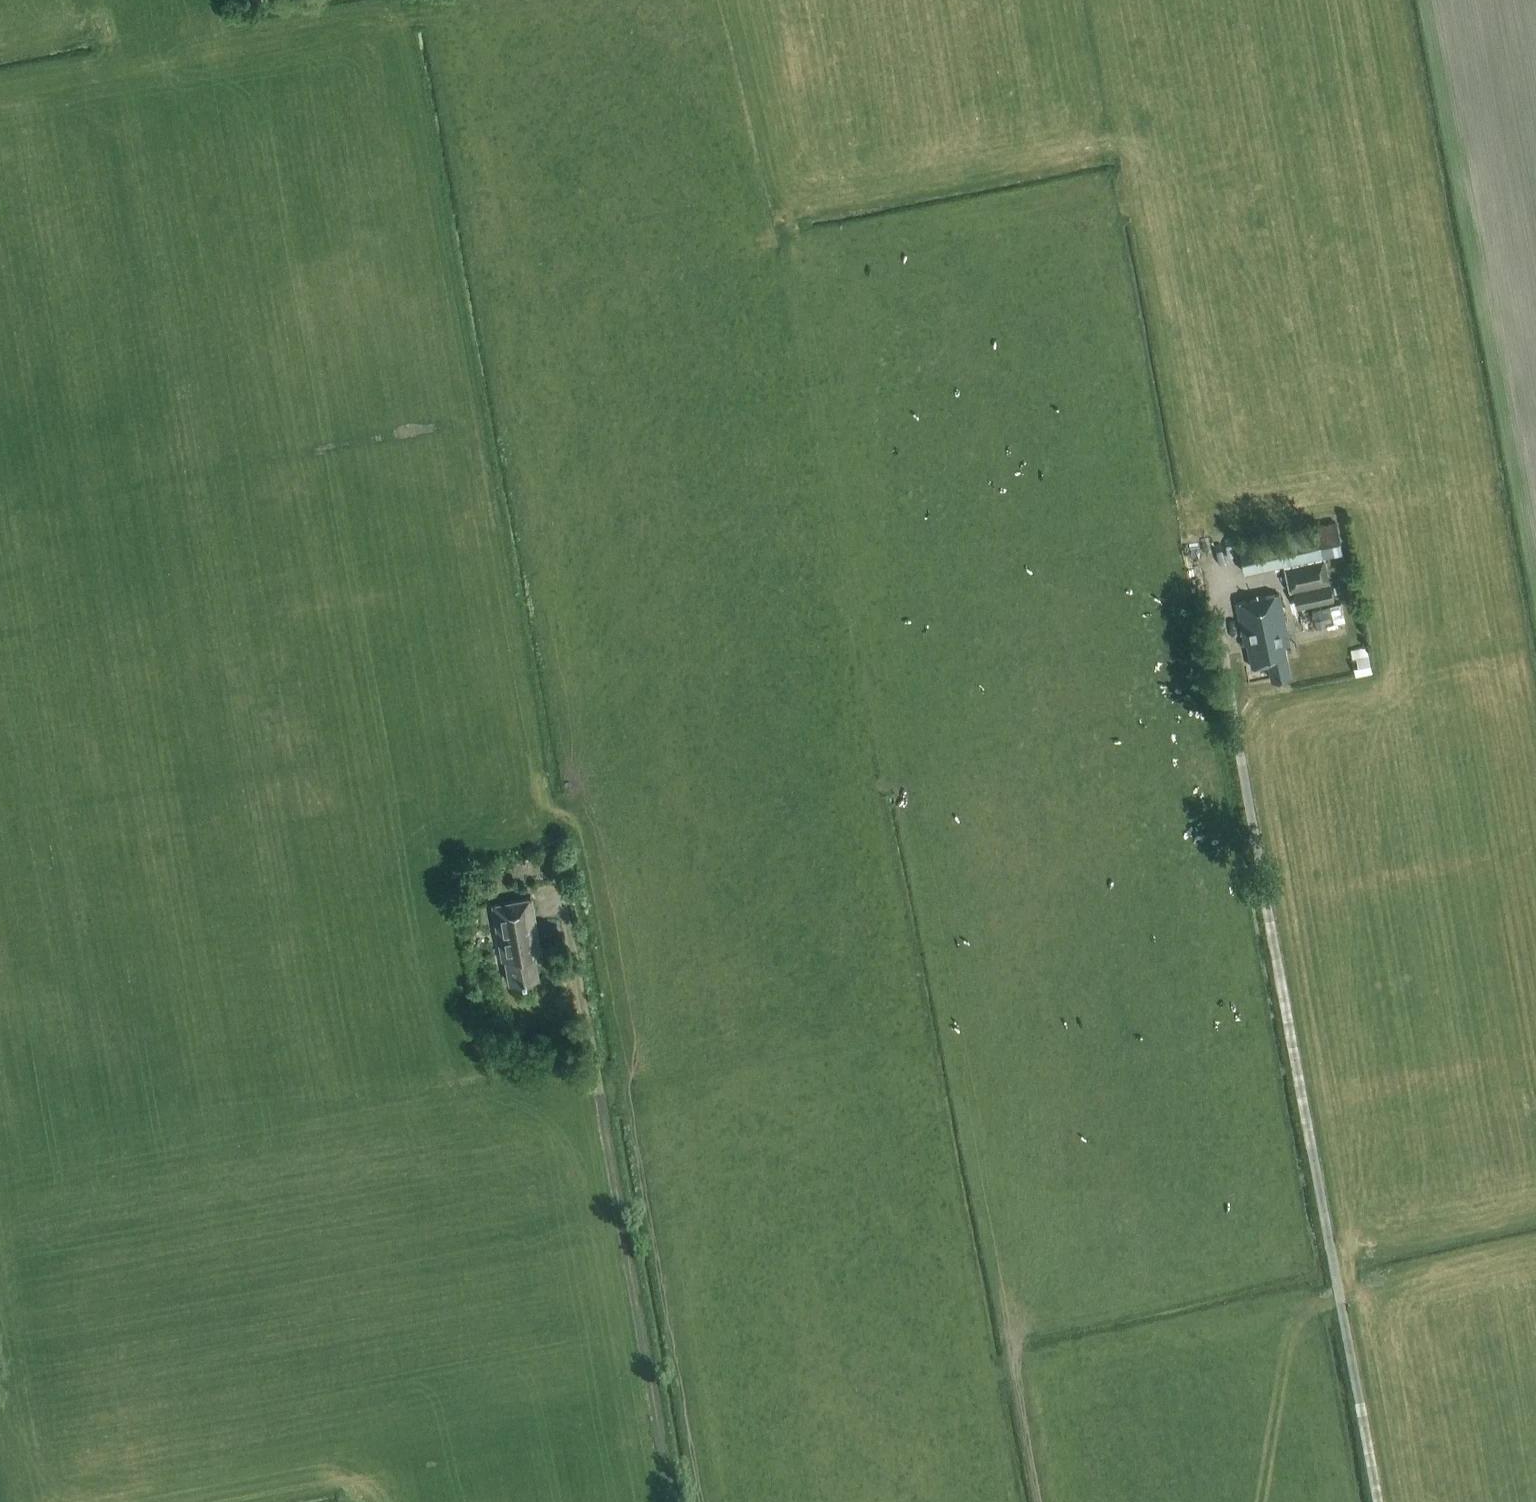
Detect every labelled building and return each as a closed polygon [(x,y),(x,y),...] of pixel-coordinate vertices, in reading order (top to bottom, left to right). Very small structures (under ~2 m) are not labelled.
[(1336,521),(1238,541),(1244,569),(1283,561),(1289,591),(1293,591),(1296,607),(1301,606),(1302,610),(1310,608),(1309,604),(1333,600),(1324,556),(1342,552),(1336,521)] [(1289,673),(1288,666),(1284,645),(1291,644),(1281,593),(1236,602),(1244,644),(1247,644),(1251,666),(1268,663),(1271,677),(1289,673)] [(1341,602),(1312,608),(1315,625),(1344,619),(1341,602)] [(1355,674),(1371,671),(1369,656),(1352,659),(1355,674)] [(453,879),(468,876),(466,865),(451,868),(453,879)] [(534,954),(542,953),(532,898),(493,905),(503,960),(506,959),(510,982),(539,977),(534,954)]
